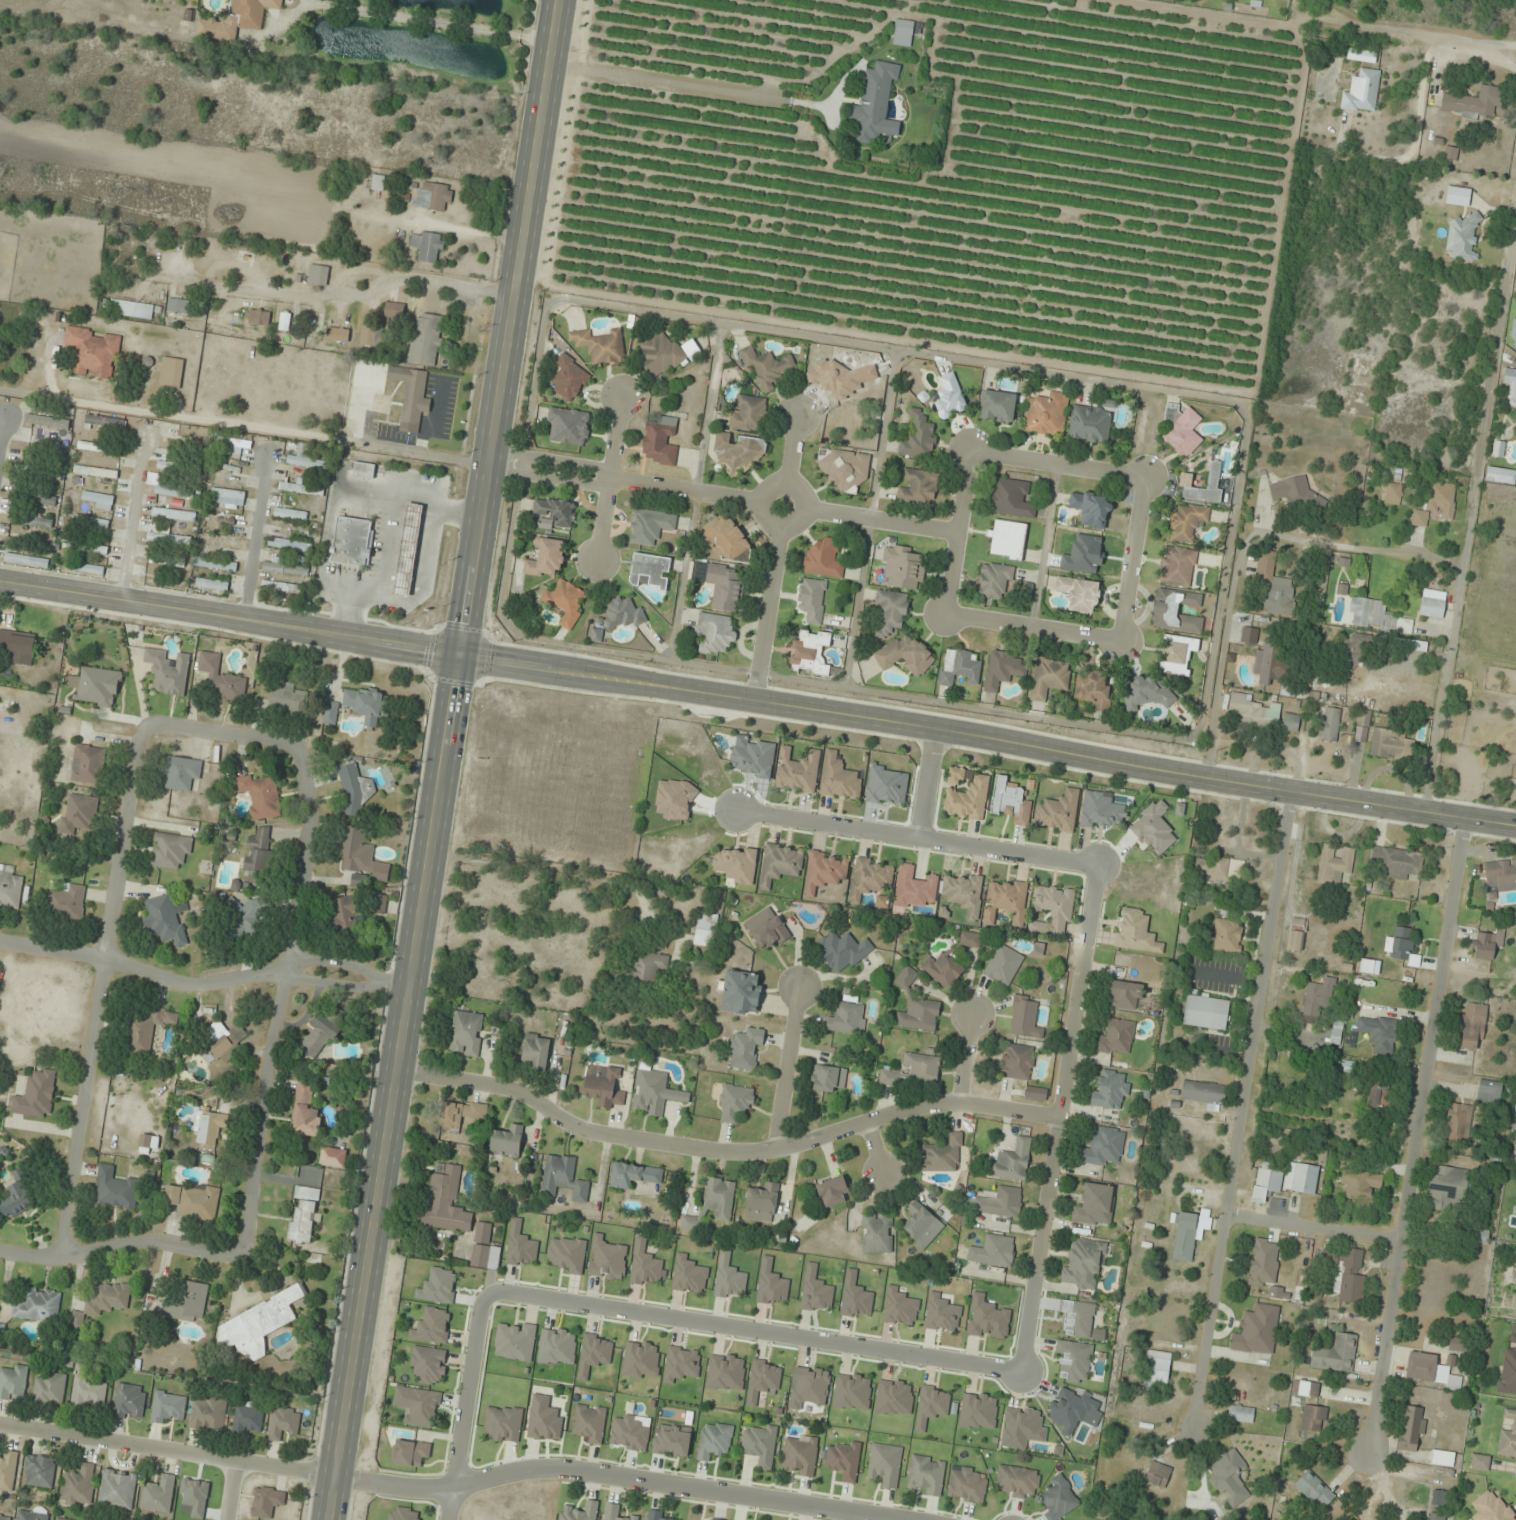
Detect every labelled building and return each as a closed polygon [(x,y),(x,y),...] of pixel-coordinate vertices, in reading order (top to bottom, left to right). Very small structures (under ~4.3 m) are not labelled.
[(229,22),(198,19),(197,37),(236,41),(237,28),(263,30),(265,9),(282,10),(283,0),(231,0),(229,22)] [(911,47),(914,22),(896,20),(892,45),(911,47)] [(886,120),(891,79),(898,80),(900,64),(876,62),(875,70),(866,69),(861,106),(851,105),(849,121),(858,122),(856,143),(875,145),(876,134),(898,136),(900,121),(886,120)] [(1340,110),(1375,114),(1380,71),(1357,68),(1354,90),(1343,89),(1340,110)] [(1440,109),(1462,112),(1461,119),(1482,121),(1482,115),(1497,117),(1500,87),(1480,85),(1478,98),(1442,94),(1440,109)] [(373,190),(383,190),(384,177),(374,176),(373,190)] [(450,210),(450,184),(417,184),(417,210),(450,210)] [(1471,190),(1448,186),(1445,203),(1468,207),(1471,190)] [(1446,250),(1453,251),(1452,258),(1473,261),(1479,214),(1467,212),(1465,221),(1450,219),(1446,250)] [(444,235),(412,231),(410,249),(419,250),(418,261),(440,264),(444,235)] [(327,287),(329,267),(310,265),(308,285),(327,287)] [(109,314),(152,320),(154,305),(111,299),(109,314)] [(190,313),(190,300),(171,299),(170,312),(190,313)] [(403,319),(404,304),(386,302),(385,317),(403,319)] [(269,326),(271,312),(250,309),(249,324),(269,326)] [(437,367),(444,315),(414,312),(408,363),(437,367)] [(279,330),(289,331),(291,314),(281,313),(279,330)] [(375,347),(380,325),(365,322),(360,344),(375,347)] [(115,380),(121,335),(99,332),(99,331),(66,326),(63,346),(75,348),(71,374),(115,380)] [(348,344),(350,330),(329,326),(326,340),(348,344)] [(623,328),(609,329),(609,335),(592,336),(591,330),(570,331),(571,348),(590,347),(591,365),(625,363),(623,328)] [(633,365),(668,381),(684,347),(650,330),(633,365)] [(739,350),(742,367),(754,365),(760,393),(775,390),(773,377),(796,373),(793,355),(773,359),(772,353),(755,356),(753,347),(739,350)] [(548,387),(570,404),(593,377),(563,353),(554,364),(562,370),(548,387)] [(1374,359),(1354,356),(1352,367),(1372,370),(1374,359)] [(184,359),(162,357),(159,387),(181,389),(184,359)] [(878,379),(875,365),(837,371),(835,359),(814,362),(815,371),(807,373),(809,385),(821,383),(823,393),(833,391),(834,398),(862,394),(860,382),(878,379)] [(387,379),(406,381),(401,422),(419,424),(420,413),(429,414),(431,397),(423,396),(426,370),(388,366),(387,379)] [(1505,368),(1502,385),(1512,386),(1508,406),(1515,408),(1515,370),(1505,368)] [(943,390),(932,393),(940,419),(966,411),(955,373),(940,378),(943,390)] [(1370,388),(1371,377),(1350,375),(1349,386),(1370,388)] [(1013,423),(1015,394),(982,391),(979,419),(1013,423)] [(1068,393),(1049,391),(1048,400),(1026,397),(1023,433),(1064,437),(1068,393)] [(759,433),(767,400),(736,393),(728,426),(759,433)] [(1068,438),(1108,444),(1112,410),(1072,404),(1068,438)] [(1160,419),(1170,427),(1160,440),(1186,461),(1203,440),(1193,431),(1203,419),(1188,407),(1183,413),(1172,404),(1160,419)] [(592,414),(550,406),(546,425),(554,427),(551,441),(586,447),(592,414)] [(932,459),(936,424),(924,422),(926,410),(910,407),(908,417),(913,418),(910,441),(900,439),(898,455),(932,459)] [(646,424),(641,461),(675,465),(677,446),(672,445),(676,418),(658,416),(657,425),(646,424)] [(767,440),(739,436),(738,444),(729,443),(730,433),(716,432),(714,453),(720,453),(718,468),(730,470),(729,472),(753,475),(755,458),(765,460),(767,440)] [(251,448),(251,440),(216,437),(214,459),(228,460),(229,447),(251,448)] [(1502,457),(1504,442),(1494,441),(1492,456),(1502,457)] [(120,447),(80,442),(79,450),(119,455),(120,447)] [(311,446),(301,444),(299,456),(288,455),(287,464),(330,472),(331,462),(309,458),(311,446)] [(815,474),(839,478),(836,492),(861,496),(868,455),(820,447),(815,474)] [(1218,502),(1221,461),(1209,460),(1207,489),(1191,488),(1192,474),(1181,473),(1178,499),(1218,502)] [(376,464),(354,462),(353,476),(374,478),(376,464)] [(74,475),(117,478),(118,470),(75,467),(74,475)] [(934,507),(939,473),(902,468),(901,479),(910,481),(908,489),(898,488),(896,501),(934,507)] [(1515,482),(1514,468),(1486,469),(1486,483),(1515,482)] [(1272,506),(1311,498),(1307,475),(1267,483),(1272,506)] [(1037,503),(1027,502),(1030,482),(994,477),(989,513),(1035,519),(1037,503)] [(279,489),(323,497),(325,489),(280,481),(279,489)] [(1426,527),(1428,510),(1439,511),(1438,519),(1452,521),(1455,493),(1442,492),(1443,483),(1427,481),(1424,511),(1413,510),(1411,525),(1426,527)] [(1384,503),(1400,505),(1402,484),(1387,482),(1384,503)] [(193,496),(193,487),(155,486),(155,495),(193,496)] [(211,495),(244,495),(244,486),(211,486),(211,495)] [(55,506),(57,498),(15,490),(14,499),(55,506)] [(1111,496),(1070,492),(1068,510),(1082,512),(1080,526),(1107,530),(1111,496)] [(92,511),(100,512),(100,504),(112,505),(112,497),(93,496),(92,511)] [(573,530),(576,503),(535,497),(532,515),(541,516),(539,526),(573,530)] [(410,597),(421,504),(405,502),(393,595),(410,597)] [(1194,545),(1197,522),(1208,524),(1210,508),(1172,503),(1167,541),(1194,545)] [(196,513),(153,508),(152,517),(194,522),(196,513)] [(307,521),(308,512),(276,508),(274,517),(307,521)] [(675,531),(676,512),(632,509),(630,544),(657,546),(658,530),(675,531)] [(52,529),(54,519),(10,511),(8,521),(52,529)] [(112,522),(75,515),(73,526),(110,533),(112,522)] [(745,562),(750,530),(732,527),(733,519),(707,515),(703,544),(716,546),(714,558),(745,562)] [(374,520),(336,516),(330,562),(368,567),(374,520)] [(993,540),(990,557),(1022,561),(1027,524),(994,520),(993,529),(987,528),(986,538),(993,540)] [(191,546),(192,537),(148,532),(147,541),(191,546)] [(240,540),(202,536),(201,544),(239,548),(240,540)] [(310,555),(312,545),(270,536),(268,547),(310,555)] [(844,562),(836,561),(838,539),(821,537),(820,547),(806,546),(803,573),(842,578),(844,562)] [(564,540),(537,539),(536,559),(524,559),(524,575),(562,577),(564,540)] [(107,553),(107,545),(78,545),(78,553),(107,553)] [(1197,549),(1162,545),(1157,584),(1192,588),(1197,549)] [(926,552),(884,547),(882,564),(889,565),(886,586),(921,590),(926,552)] [(1291,616),(1295,580),(1273,577),(1276,550),(1260,548),(1255,581),(1264,582),(1261,612),(1291,616)] [(672,558),(634,552),(628,585),(666,592),(672,558)] [(238,563),(194,556),(193,566),(236,572),(238,563)] [(144,568),(188,571),(189,562),(145,559),(144,568)] [(262,570),(305,576),(306,567),(264,561),(262,570)] [(1012,566),(982,562),(977,597),(1008,601),(1012,566)] [(66,570),(102,577),(104,569),(68,563),(66,570)] [(694,582),(714,584),(712,610),(739,613),(743,568),(695,564),(694,582)] [(1053,595),(1070,598),(1068,611),(1096,615),(1101,582),(1056,576),(1053,595)] [(196,587),(227,592),(228,583),(197,578),(196,587)] [(558,626),(568,631),(589,594),(560,578),(552,593),(545,589),(539,600),(565,614),(558,626)] [(261,587),(299,596),(301,587),(263,579),(261,587)] [(806,613),(806,624),(821,625),(825,581),(801,579),(798,612),(806,613)] [(1151,628),(1201,634),(1203,617),(1182,614),(1183,605),(1201,607),(1203,594),(1155,588),(1151,628)] [(881,606),(876,637),(891,639),(892,628),(903,629),(909,594),(877,589),(875,605),(881,606)] [(1446,592),(1422,589),(1419,616),(1442,619),(1446,592)] [(604,603),(609,615),(598,620),(600,626),(589,631),(595,643),(605,639),(604,637),(646,618),(641,605),(633,609),(626,594),(604,603)] [(1411,634),(1413,617),(1384,612),(1386,601),(1351,596),(1347,625),(1411,634)] [(694,640),(700,641),(700,653),(724,654),(724,647),(735,647),(736,627),(730,626),(731,615),(696,614),(694,640)] [(1255,645),(1258,629),(1243,627),(1240,642),(1255,645)] [(1374,645),(1357,628),(1332,655),(1349,671),(1374,645)] [(793,639),(787,671),(829,678),(831,664),(821,663),(823,646),(830,647),(832,634),(801,629),(799,640),(793,639)] [(36,636),(0,631),(0,651),(10,652),(9,662),(32,665),(36,636)] [(873,655),(882,671),(903,659),(913,677),(935,664),(916,631),(873,655)] [(1190,677),(1196,639),(1164,634),(1158,673),(1190,677)] [(1426,650),(1426,640),(1392,639),(1391,649),(1426,650)] [(189,654),(178,653),(177,661),(166,660),(167,650),(145,648),(143,664),(154,665),(152,692),(185,696),(189,654)] [(974,652),(943,648),(938,686),(954,688),(956,679),(978,682),(981,662),(972,661),(974,652)] [(1271,679),(1284,679),(1283,651),(1254,652),(1255,675),(1260,675),(1260,685),(1271,685),(1271,679)] [(244,703),(247,678),(219,675),(221,654),(200,652),(199,672),(209,673),(207,689),(216,690),(215,701),(244,703)] [(997,694),(999,682),(1009,684),(1011,675),(1025,677),(1029,658),(989,652),(983,692),(997,694)] [(1071,663),(1036,658),(1030,700),(1046,702),(1048,689),(1067,692),(1071,663)] [(122,672),(81,666),(79,678),(69,676),(67,688),(76,689),(74,703),(117,709),(122,672)] [(1109,674),(1076,672),(1075,700),(1092,701),(1091,711),(1107,712),(1109,674)] [(1137,712),(1137,704),(1168,704),(1168,677),(1125,677),(1125,712),(1137,712)] [(307,686),(271,686),(271,711),(307,711),(307,686)] [(376,728),(377,717),(388,719),(391,692),(344,687),(342,706),(353,707),(352,714),(364,716),(363,727),(376,728)] [(1239,726),(1277,731),(1280,704),(1269,703),(1268,706),(1249,704),(1250,695),(1231,692),(1229,714),(1240,715),(1239,726)] [(336,726),(339,703),(326,701),(322,723),(336,726)] [(1338,741),(1339,709),(1321,708),(1319,740),(1338,741)] [(1356,724),(1369,727),(1371,711),(1359,709),(1356,724)] [(1283,729),(1296,732),(1298,718),(1285,716),(1283,729)] [(1409,760),(1411,731),(1372,728),(1370,757),(1409,760)] [(107,748),(76,743),(70,780),(101,785),(107,748)] [(803,748),(802,758),(790,756),(791,746),(779,744),(773,788),(816,794),(821,750),(803,748)] [(859,801),(863,773),(843,771),(844,759),(837,759),(838,751),(825,749),(820,796),(859,801)] [(162,788),(189,792),(191,781),(199,782),(202,761),(167,755),(162,788)] [(337,767),(348,816),(365,812),(362,800),(377,796),(372,777),(361,780),(357,762),(337,767)] [(963,767),(947,769),(949,786),(965,784),(963,767)] [(942,815),(983,821),(990,776),(971,773),(968,793),(946,789),(942,815)] [(252,820),(282,816),(277,774),(236,779),(238,796),(248,794),(252,820)] [(1028,827),(1032,800),(1023,799),(1024,789),(1004,786),(1006,776),(995,775),(990,812),(1011,815),(1010,824),(1028,827)] [(1037,804),(1033,827),(1073,833),(1080,790),(1065,787),(1064,798),(1045,795),(1043,806),(1037,804)] [(59,833),(82,836),(83,828),(95,829),(99,798),(65,793),(59,833)] [(387,883),(390,865),(372,862),(374,847),(364,845),(367,828),(346,825),(339,869),(372,874),(371,880),(387,883)] [(267,885),(270,827),(257,827),(257,836),(249,836),(247,883),(267,885)] [(149,866),(179,871),(181,860),(190,861),(194,838),(155,832),(149,866)] [(805,849),(765,843),(759,889),(769,890),(770,881),(780,882),(781,874),(801,876),(805,849)] [(1317,881),(1339,884),(1341,873),(1351,874),(1355,848),(1343,846),(1341,857),(1333,855),(1334,845),(1322,843),(1317,881)] [(1410,874),(1421,876),(1424,852),(1372,846),(1369,867),(1378,867),(1377,877),(1410,880),(1410,874)] [(803,896),(813,898),(816,882),(845,887),(850,856),(809,850),(803,896)] [(1245,861),(1198,854),(1195,877),(1242,883),(1245,861)] [(854,858),(848,903),(859,904),(861,891),(890,894),(894,863),(854,858)] [(1515,890),(1515,859),(1484,862),(1486,884),(1497,883),(1497,892),(1515,890)] [(894,905),(924,908),(925,900),(935,901),(938,877),(913,874),(914,865),(899,863),(894,905)] [(13,875),(14,867),(0,864),(0,906),(19,909),(24,877),(13,875)] [(968,910),(967,922),(978,923),(983,877),(943,873),(941,899),(960,901),(959,910),(968,910)] [(983,925),(993,927),(996,910),(1014,912),(1012,927),(1023,928),(1028,883),(989,878),(983,925)] [(82,920),(86,886),(50,882),(47,917),(82,920)] [(1033,910),(1052,912),(1050,934),(1070,936),(1074,889),(1035,886),(1033,910)] [(185,900),(173,902),(172,893),(142,899),(148,936),(159,934),(160,941),(175,939),(176,946),(186,945),(181,914),(188,913),(185,900)] [(385,914),(388,896),(375,894),(372,912),(385,914)] [(355,895),(329,900),(336,934),(362,929),(355,895)] [(242,906),(236,896),(220,905),(232,923),(224,928),(235,944),(263,927),(257,918),(266,913),(256,897),(242,906)] [(875,905),(882,907),(884,898),(878,896),(875,905)] [(743,924),(760,948),(769,942),(774,949),(792,936),(769,905),(743,924)] [(1163,954),(1164,944),(1154,943),(1155,933),(1146,932),(1149,910),(1119,907),(1115,948),(1163,954)] [(694,945),(714,947),(717,915),(698,913),(694,945)] [(1212,950),(1239,953),(1243,921),(1216,918),(1212,950)] [(1306,920),(1292,919),(1288,951),(1302,953),(1306,920)] [(1040,931),(1040,923),(1029,923),(1029,931),(1040,931)] [(1390,957),(1410,961),(1415,930),(1395,926),(1390,957)] [(1502,950),(1504,929),(1494,928),(1494,935),(1476,933),(1474,958),(1491,959),(1492,949),(1502,950)] [(848,931),(838,938),(832,930),(812,945),(836,976),(874,948),(866,937),(857,943),(848,931)] [(980,947),(981,933),(961,931),(960,946),(980,947)] [(1009,988),(1024,955),(998,944),(983,976),(1009,988)] [(669,955),(636,953),(634,984),(655,986),(656,970),(668,971),(669,955)] [(939,959),(929,954),(920,971),(952,988),(964,965),(942,954),(939,959)] [(919,974),(906,965),(894,983),(907,992),(919,974)] [(763,973),(728,969),(727,980),(718,979),(717,990),(724,991),(722,1012),(758,1016),(763,973)] [(1140,1010),(1143,984),(1109,980),(1106,1006),(1140,1010)] [(1226,1030),(1229,1000),(1197,997),(1198,991),(1186,990),(1183,1026),(1226,1030)] [(1014,995),(1010,1035),(1043,1038),(1044,1028),(1035,1028),(1038,997),(1014,995)] [(936,1031),(940,1001),(908,998),(907,1010),(897,1009),(895,1027),(936,1031)] [(867,1006),(839,1002),(838,1012),(829,1010),(826,1030),(863,1035),(867,1006)] [(1487,1006),(1469,1003),(1467,1015),(1459,1014),(1457,1031),(1463,1031),(1460,1048),(1481,1051),(1487,1006)] [(348,1021),(332,1005),(296,1044),(312,1059),(348,1021)] [(178,1025),(179,1012),(129,1010),(127,1051),(151,1052),(153,1024),(178,1025)] [(484,1014),(453,1011),(449,1053),(479,1056),(484,1014)] [(1393,1055),(1397,1021),(1358,1016),(1356,1033),(1374,1035),(1372,1053),(1393,1055)] [(1130,1056),(1135,1022),(1108,1018),(1106,1033),(1099,1032),(1096,1051),(1130,1056)] [(248,1037),(239,1024),(227,1032),(220,1020),(200,1033),(221,1065),(237,1054),(233,1047),(248,1037)] [(1343,1026),(1332,1024),(1330,1044),(1341,1045),(1343,1026)] [(764,1029),(744,1027),(743,1036),(732,1035),(729,1068),(760,1071),(764,1029)] [(546,1072),(551,1037),(526,1034),(522,1062),(529,1062),(529,1069),(546,1072)] [(1035,1047),(1005,1043),(1000,1077),(1030,1081),(1035,1047)] [(941,1057),(905,1053),(902,1071),(909,1072),(908,1080),(937,1084),(941,1057)] [(663,1117),(666,1099),(689,1103),(690,1092),(667,1089),(669,1073),(651,1071),(652,1061),(639,1059),(631,1113),(663,1117)] [(620,1067),(588,1062),(582,1095),(601,1098),(599,1106),(623,1110),(626,1091),(616,1089),(620,1067)] [(846,1068),(814,1065),(812,1090),(844,1093),(846,1068)] [(57,1071),(36,1068),(35,1077),(27,1076),(25,1094),(13,1093),(11,1113),(52,1118),(57,1071)] [(902,1071),(881,1068),(880,1083),(900,1085),(902,1071)] [(1091,1105),(1124,1111),(1129,1083),(1123,1082),(1124,1073),(1097,1069),(1091,1105)] [(1367,1108),(1387,1110),(1391,1079),(1371,1077),(1367,1108)] [(1476,1099),(1498,1104),(1502,1083),(1479,1079),(1476,1099)] [(1223,1107),(1226,1085),(1183,1080),(1181,1103),(1223,1107)] [(315,1082),(297,1081),(292,1134),(319,1137),(322,1110),(312,1109),(315,1082)] [(743,1125),(745,1107),(753,1108),(756,1088),(722,1084),(718,1122),(743,1125)] [(486,1120),(488,1105),(445,1101),(443,1131),(460,1132),(462,1118),(486,1120)] [(1467,1145),(1472,1106),(1448,1103),(1443,1142),(1467,1145)] [(218,1147),(226,1116),(200,1109),(192,1141),(218,1147)] [(524,1126),(512,1124),(510,1133),(493,1131),(490,1154),(519,1157),(524,1126)] [(1126,1129),(1095,1125),(1092,1146),(1081,1145),(1079,1163),(1110,1167),(1111,1158),(1122,1160),(1126,1129)] [(962,1132),(951,1132),(951,1143),(921,1143),(921,1172),(962,1172),(962,1132)] [(1026,1182),(1032,1138),(1015,1135),(1012,1154),(993,1152),(989,1177),(1026,1182)] [(345,1168),(347,1149),(322,1147),(320,1166),(345,1168)] [(587,1203),(590,1182),(574,1180),(576,1157),(546,1154),(542,1195),(557,1197),(558,1189),(573,1190),(572,1201),(587,1203)] [(1251,1201),(1268,1204),(1270,1193),(1278,1195),(1284,1166),(1259,1161),(1251,1201)] [(1315,1195),(1320,1167),(1288,1161),(1283,1189),(1315,1195)] [(461,1165),(433,1162),(425,1227),(471,1233),(474,1210),(455,1207),(461,1165)] [(661,1185),(663,1169),(614,1162),(610,1187),(630,1190),(632,1180),(661,1185)] [(95,1204),(137,1209),(140,1179),(117,1176),(118,1166),(100,1164),(95,1204)] [(1465,1205),(1470,1170),(1437,1165),(1436,1174),(1429,1174),(1427,1190),(1434,1191),(1431,1210),(1451,1213),(1453,1203),(1465,1205)] [(6,1222),(40,1203),(21,1169),(12,1174),(17,1182),(6,1187),(11,1196),(0,1203),(0,1211),(6,1222)] [(1382,1174),(1346,1169),(1342,1198),(1371,1202),(1372,1191),(1380,1193),(1382,1174)] [(851,1199),(843,1175),(815,1184),(823,1208),(851,1199)] [(736,1180),(706,1177),(701,1218),(683,1216),(682,1229),(701,1231),(703,1210),(715,1212),(714,1220),(731,1222),(736,1180)] [(215,1222),(220,1191),(167,1181),(163,1203),(179,1206),(177,1215),(215,1222)] [(1085,1182),(1083,1203),(1072,1202),(1070,1222),(1111,1227),(1116,1185),(1085,1182)] [(744,1219),(773,1223),(778,1185),(768,1183),(767,1192),(748,1189),(744,1219)] [(319,1189),(295,1186),(288,1241),(312,1244),(319,1189)] [(974,1212),(1019,1218),(1023,1189),(998,1186),(996,1199),(976,1197),(974,1212)] [(946,1222),(914,1200),(907,1210),(914,1215),(900,1234),(924,1252),(946,1222)] [(1179,1212),(1172,1259),(1193,1263),(1198,1229),(1210,1231),(1212,1210),(1201,1209),(1200,1215),(1179,1212)] [(862,1214),(862,1253),(892,1253),(892,1214),(862,1214)] [(471,1267),(497,1270),(500,1248),(490,1247),(493,1223),(477,1222),(471,1267)] [(1487,1243),(1488,1231),(1471,1230),(1470,1242),(1487,1243)] [(588,1276),(624,1280),(628,1247),(605,1244),(606,1234),(593,1232),(588,1276)] [(1013,1268),(1017,1238),(986,1234),(984,1244),(970,1241),(967,1261),(1013,1268)] [(547,1261),(556,1262),(555,1272),(583,1275),(587,1240),(550,1236),(547,1261)] [(1061,1283),(1093,1287),(1095,1276),(1102,1276),(1106,1242),(1074,1238),(1072,1250),(1066,1249),(1061,1283)] [(1247,1285),(1276,1287),(1280,1240),(1251,1238),(1247,1285)] [(1359,1304),(1365,1250),(1324,1246),(1322,1266),(1336,1268),(1333,1292),(1340,1292),(1339,1302),(1359,1304)] [(841,1315),(870,1319),(874,1290),(855,1287),(857,1270),(847,1268),(841,1315)] [(163,1317),(202,1324),(209,1284),(183,1280),(179,1301),(167,1299),(163,1317)] [(131,1284),(96,1281),(95,1297),(86,1296),(85,1313),(73,1312),(72,1327),(83,1328),(85,1315),(103,1316),(104,1308),(128,1310),(131,1284)] [(213,1326),(225,1350),(239,1344),(248,1364),(269,1354),(261,1337),(298,1319),(291,1305),(308,1296),(302,1284),(213,1326)] [(59,1323),(62,1290),(26,1287),(25,1298),(15,1297),(13,1318),(59,1323)] [(1095,1304),(1064,1300),(1059,1335),(1091,1339),(1095,1304)] [(1274,1355),(1280,1306),(1255,1303),(1254,1312),(1244,1311),(1242,1331),(1232,1330),(1230,1350),(1274,1355)] [(493,1356),(532,1362),(537,1326),(499,1320),(493,1356)] [(578,1330),(541,1327),(538,1363),(576,1366),(578,1330)] [(1309,1368),(1352,1374),(1358,1335),(1336,1331),(1333,1350),(1312,1347),(1309,1368)] [(1505,1333),(1498,1395),(1515,1397),(1515,1334),(1505,1333)] [(1450,1349),(1462,1350),(1462,1339),(1450,1338),(1450,1349)] [(1093,1344),(1057,1339),(1055,1356),(1063,1357),(1060,1380),(1088,1384),(1093,1344)] [(410,1372),(419,1373),(418,1383),(444,1385),(447,1349),(412,1346),(410,1372)] [(1144,1386),(1166,1389),(1171,1353),(1148,1350),(1144,1386)] [(1438,1355),(1409,1351),(1404,1380),(1461,1388),(1463,1377),(1451,1375),(1454,1357),(1448,1356),(1446,1366),(1437,1364),(1438,1355)] [(24,1402),(29,1366),(9,1364),(9,1369),(0,1368),(0,1399),(24,1402)] [(830,1370),(794,1365),(789,1408),(801,1410),(803,1401),(826,1404),(830,1370)] [(68,1375),(38,1370),(32,1404),(62,1409),(68,1375)] [(83,1404),(106,1404),(107,1376),(74,1375),(73,1410),(82,1411),(83,1404)] [(1292,1395),(1318,1398),(1319,1383),(1293,1380),(1292,1395)] [(112,1416),(142,1420),(147,1387),(117,1383),(112,1416)] [(924,1432),(927,1414),(947,1417),(951,1389),(921,1385),(915,1431),(924,1432)] [(442,1392),(396,1386),(395,1396),(405,1397),(404,1407),(409,1408),(408,1418),(438,1422),(442,1392)] [(186,1393),(153,1393),(153,1423),(172,1423),(172,1418),(186,1418),(186,1393)] [(565,1409),(550,1407),(551,1396),(532,1393),(526,1437),(561,1442),(565,1409)] [(227,1401),(194,1396),(189,1428),(223,1433),(227,1401)] [(249,1429),(261,1431),(265,1407),(237,1403),(232,1434),(248,1437),(249,1429)] [(608,1408),(576,1403),(571,1433),(581,1434),(580,1442),(602,1445),(608,1408)] [(524,1408),(487,1404),(482,1439),(519,1444),(524,1408)] [(1255,1408),(1229,1405),(1227,1420),(1253,1423),(1255,1408)] [(1327,1407),(1304,1405),(1301,1430),(1325,1432),(1327,1407)] [(1426,1408),(1403,1405),(1396,1449),(1420,1453),(1426,1408)] [(279,1441),(282,1431),(297,1435),(302,1412),(274,1406),(267,1438),(279,1441)] [(1497,1455),(1515,1458),(1515,1407),(1504,1406),(1503,1420),(1511,1421),(1510,1430),(1500,1429),(1497,1455)] [(647,1451),(649,1428),(641,1427),(642,1417),(614,1414),(610,1448),(647,1451)] [(696,1460),(707,1462),(708,1452),(729,1455),(734,1426),(703,1421),(696,1460)] [(740,1455),(760,1458),(759,1469),(771,1471),(778,1427),(745,1422),(740,1455)] [(692,1429),(657,1423),(652,1453),(688,1459),(692,1429)] [(818,1435),(784,1433),(782,1474),(816,1476),(818,1435)] [(430,1459),(431,1443),(397,1439),(394,1463),(420,1466),(421,1458),(430,1459)] [(857,1484),(861,1443),(838,1440),(837,1448),(827,1447),(825,1470),(844,1472),(843,1482),(857,1484)] [(897,1490),(903,1448),(870,1443),(865,1475),(881,1477),(880,1488),(897,1490)] [(1207,1464),(1215,1475),(1208,1480),(1219,1495),(1223,1493),(1233,1508),(1251,1495),(1238,1475),(1248,1468),(1234,1447),(1207,1464)] [(1453,1468),(1456,1454),(1433,1449),(1429,1462),(1453,1468)] [(14,1492),(18,1452),(1,1450),(0,1459),(0,1490),(14,1492)] [(941,1496),(946,1459),(911,1454),(906,1492),(941,1496)] [(1488,1470),(1489,1455),(1470,1454),(1470,1470),(1488,1470)] [(53,1488),(55,1457),(27,1455),(24,1485),(53,1488)] [(1163,1489),(1172,1469),(1153,1460),(1144,1481),(1163,1489)] [(90,1508),(96,1464),(81,1462),(79,1473),(65,1471),(61,1504),(90,1508)] [(995,1487),(1004,1489),(1003,1496),(1025,1500),(1026,1491),(1037,1493),(1041,1471),(999,1464),(995,1487)] [(979,1469),(952,1465),(947,1500),(984,1505),(987,1480),(978,1479),(979,1469)] [(138,1473),(103,1469),(98,1507),(133,1511),(138,1473)] [(1294,1485),(1322,1510),(1336,1494),(1307,1470),(1294,1485)] [(1061,1472),(1049,1479),(1054,1487),(1040,1496),(1047,1507),(1042,1511),(1047,1519),(1058,1519),(1082,1506),(1061,1472)] [(140,1509),(170,1514),(176,1475),(157,1473),(156,1482),(144,1481),(140,1509)] [(270,1519),(273,1509),(282,1511),(286,1493),(257,1485),(250,1514),(270,1519)] [(1474,1519),(1515,1519),(1515,1515),(1490,1486),(1471,1503),(1478,1511),(1471,1517),(1474,1519)] [(1432,1505),(1446,1505),(1446,1491),(1432,1491),(1432,1505)] [(587,1500),(586,1509),(560,1506),(559,1519),(596,1519),(598,1501),(587,1500)] [(639,1517),(619,1515),(620,1505),(606,1503),(604,1519),(639,1519),(639,1517)] [(19,1506),(17,1519),(50,1519),(51,1511),(19,1506)] [(385,1514),(384,1519),(419,1519),(420,1510),(396,1507),(395,1516),(385,1514)] [(670,1513),(649,1510),(647,1519),(669,1519),(670,1513)]
